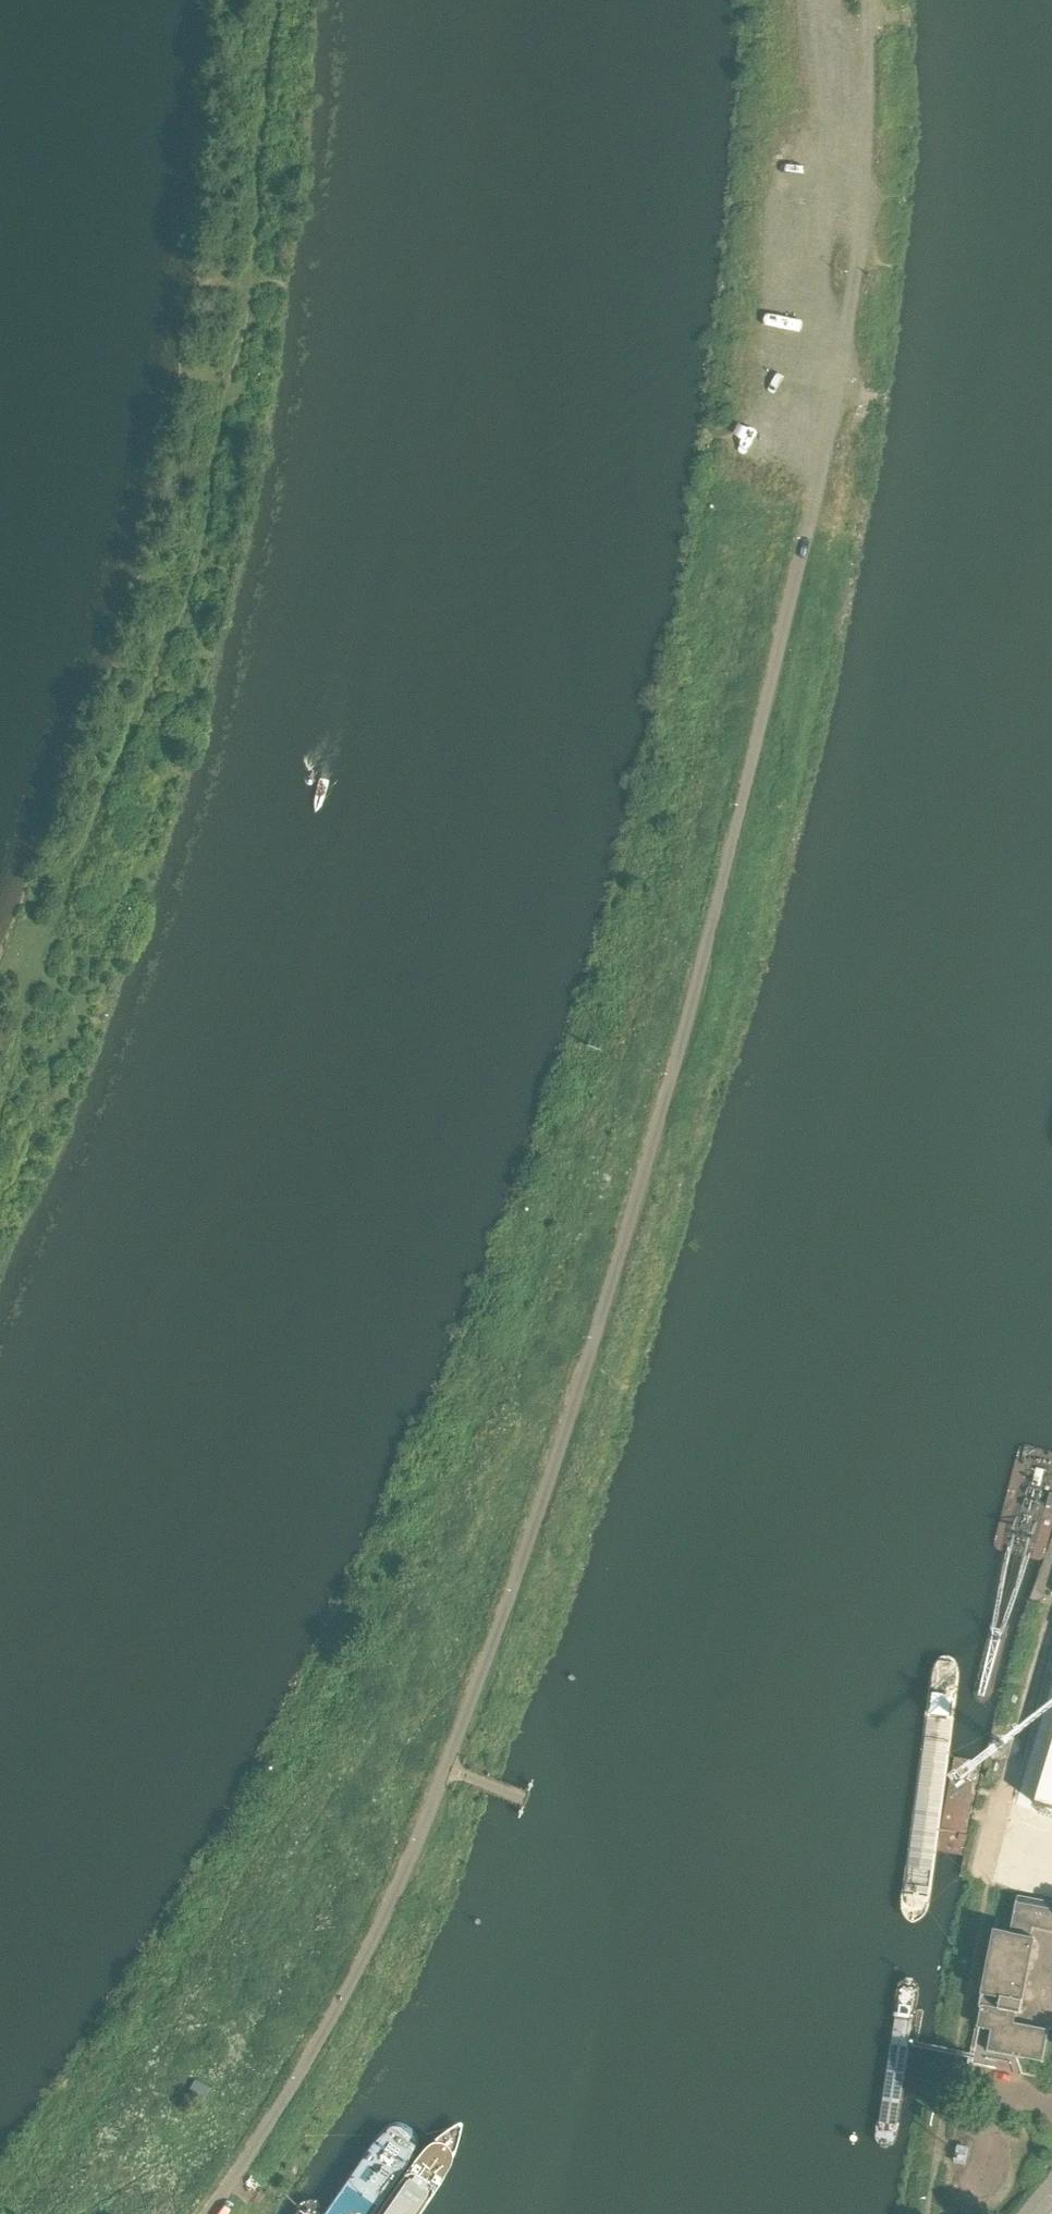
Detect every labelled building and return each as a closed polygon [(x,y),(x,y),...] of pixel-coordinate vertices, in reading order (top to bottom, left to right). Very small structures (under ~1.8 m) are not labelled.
[(1036,1791),(1051,1795),(1051,1730),(1036,1791)] [(1018,1894),(1013,1923),(1051,1931),(1051,1901),(1018,1894)] [(1021,2013),(1036,1937),(995,1930),(980,2006),(982,2007),(978,2027),(992,2030),(988,2051),(1044,2062),(1050,2029),(1014,2023),(1016,2012),(1021,2013)] [(328,2201),(291,2178),(266,2213),(320,2213),(328,2201)]
